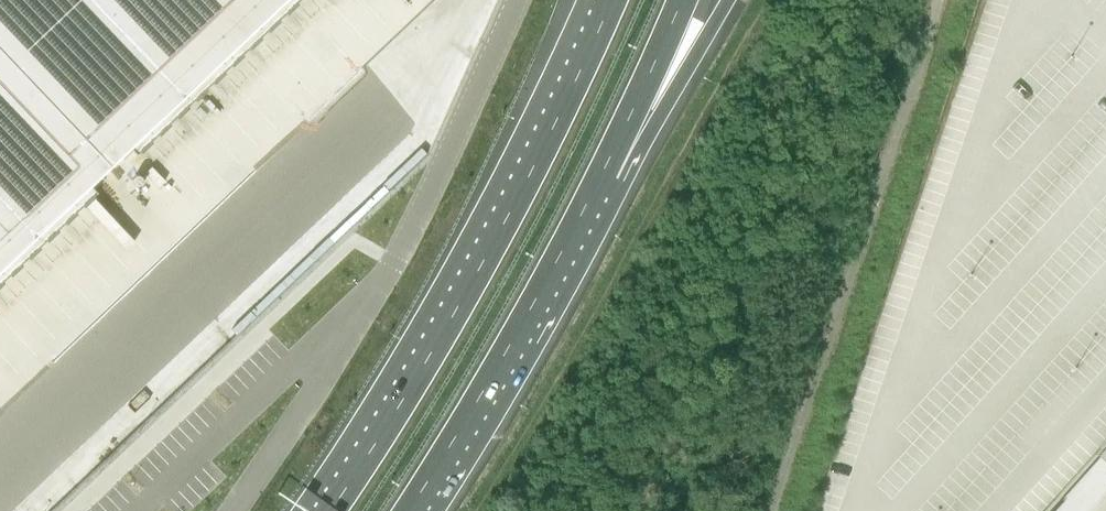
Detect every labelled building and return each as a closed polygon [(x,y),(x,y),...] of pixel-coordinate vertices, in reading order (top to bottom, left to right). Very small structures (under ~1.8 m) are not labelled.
[(84,135),(226,0),(0,0),(0,47),(84,135)] [(84,135),(0,47),(0,215),(84,135)] [(1105,494),(1105,454),(1105,453),(1095,465),(1054,510),(1091,510),(1105,494)]
